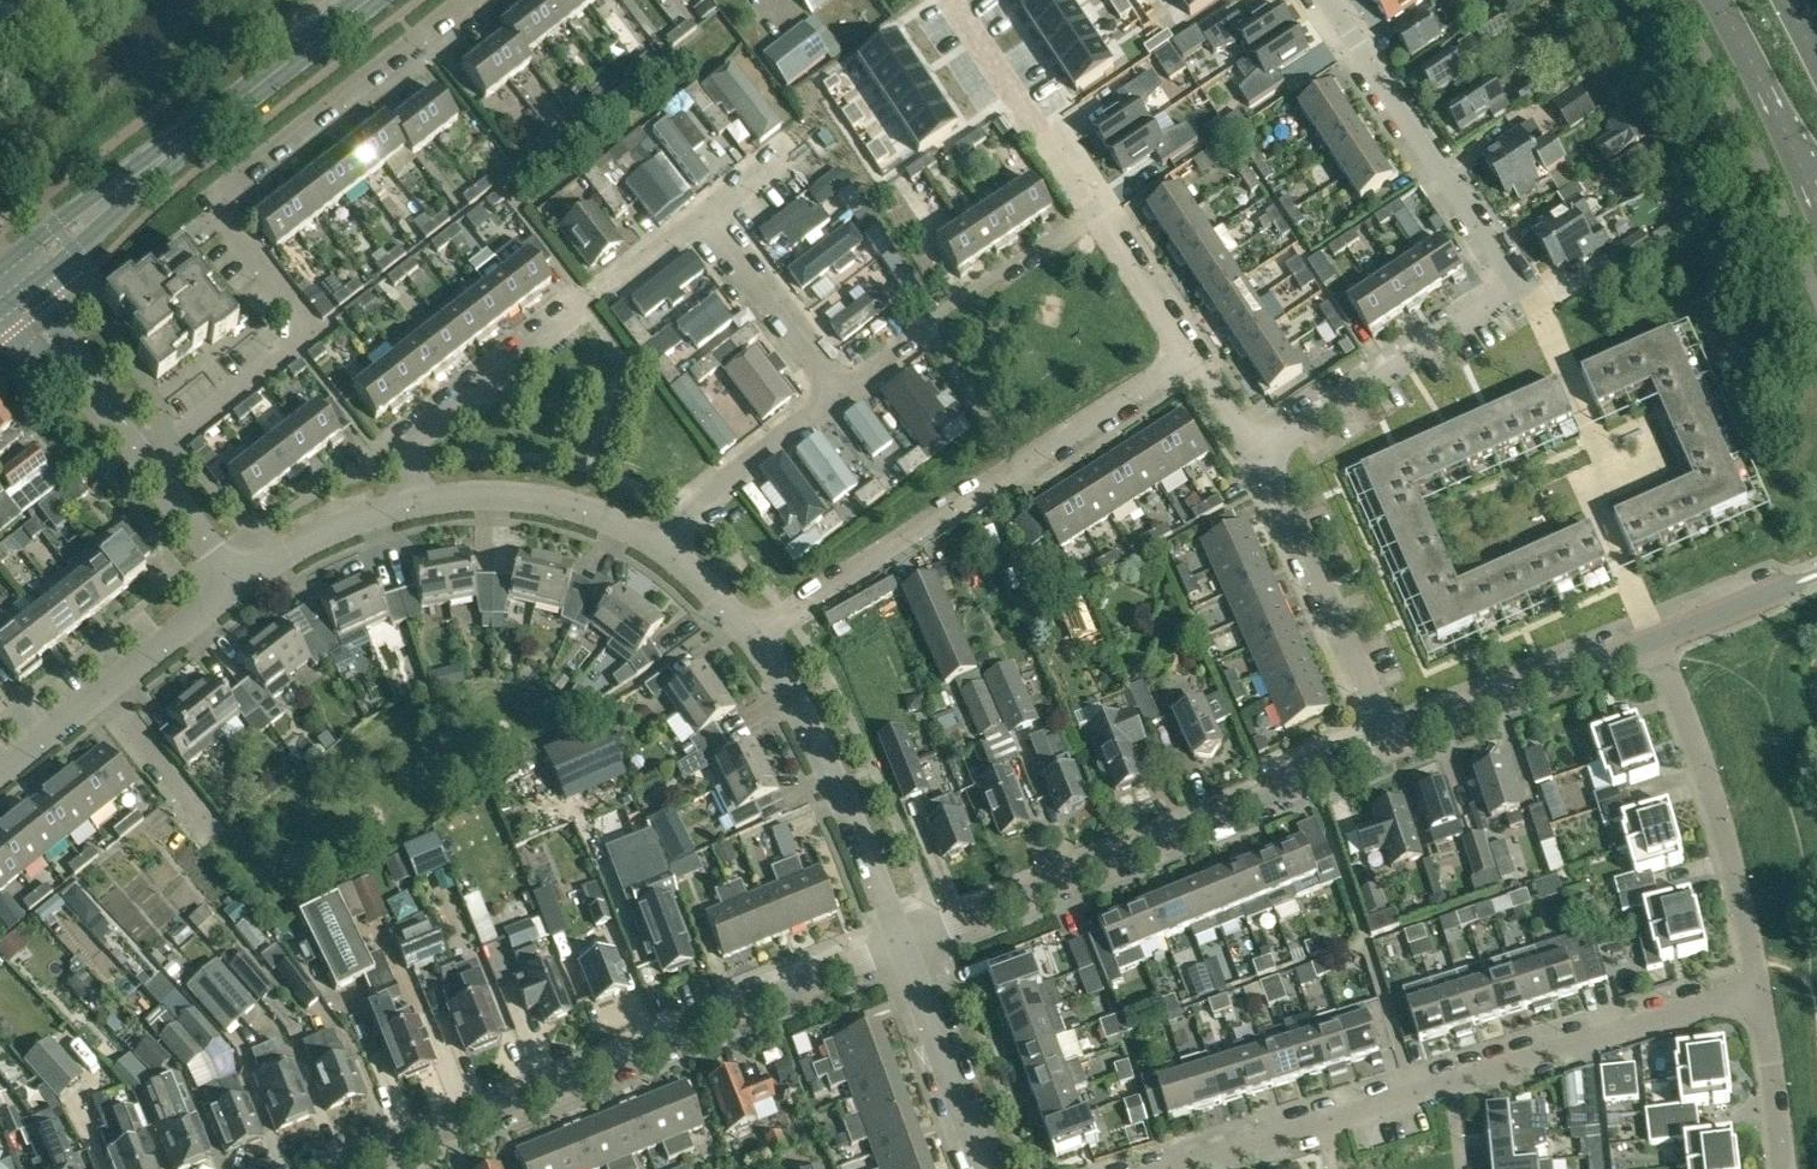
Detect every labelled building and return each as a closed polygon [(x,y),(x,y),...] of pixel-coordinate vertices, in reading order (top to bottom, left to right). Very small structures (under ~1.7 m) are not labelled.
[(0,9),(0,23),(8,33),(47,1),(46,0),(12,0),(0,9)] [(12,0),(0,0),(0,9),(12,0)] [(567,22),(549,0),(534,0),(532,2),(530,0),(523,0),(518,4),(545,39),(567,22)] [(589,5),(584,0),(549,0),(567,22),(589,5)] [(828,0),(800,0),(812,15),(829,2),(828,0)] [(1027,17),(1052,0),(1016,0),(1027,17)] [(1027,17),(1039,35),(1075,10),(1068,0),(1052,0),(1027,17)] [(1127,4),(1125,0),(1116,0),(1110,4),(1115,11),(1127,4)] [(1191,16),(1214,0),(1180,0),(1191,16)] [(1373,1),(1389,25),(1405,14),(1408,15),(1416,10),(1416,6),(1419,4),(1418,3),(1424,0),(1374,0),(1373,1)] [(524,56),(545,39),(518,4),(508,12),(512,17),(499,27),(505,34),(524,56)] [(1127,4),(1115,11),(1121,19),(1132,11),(1127,4)] [(1239,15),(1204,38),(1214,54),(1244,42),(1253,55),(1293,29),(1278,6),(1247,27),(1239,15)] [(1075,10),(1039,35),(1052,54),(1088,30),(1075,10)] [(1426,18),(1397,37),(1411,59),(1440,40),(1438,36),(1449,29),(1448,27),(1453,24),(1448,16),(1443,20),(1439,14),(1428,21),(1426,18)] [(1495,14),(1472,29),(1483,47),(1507,33),(1495,14)] [(678,30),(684,38),(696,29),(690,21),(678,30)] [(805,26),(765,58),(789,88),(829,57),(805,26)] [(1262,69),(1240,91),(1250,107),(1285,83),(1277,71),(1308,51),(1293,29),(1253,55),(1262,69)] [(684,38),(678,30),(666,39),(672,47),(684,38)] [(1088,30),(1052,54),(1064,72),(1100,48),(1088,30)] [(1169,33),(1157,41),(1162,48),(1174,40),(1169,33)] [(480,46),(508,81),(530,63),(524,56),(505,34),(494,43),(490,38),(480,46)] [(893,37),(857,61),(869,80),(906,56),(893,37)] [(1449,54),(1421,73),(1435,95),(1464,76),(1462,72),(1473,65),(1474,64),(1468,55),(1476,50),(1470,40),(1459,47),(1462,51),(1452,57),(1449,54)] [(1150,56),(1162,48),(1157,41),(1145,49),(1150,56)] [(485,98),(508,81),(480,46),(470,53),(474,58),(461,69),(485,98)] [(1171,46),(1155,57),(1171,81),(1187,70),(1171,46)] [(1100,48),(1064,72),(1077,92),(1114,68),(1100,48)] [(627,53),(614,63),(621,72),(634,62),(627,53)] [(634,64),(641,72),(652,63),(646,55),(634,64)] [(906,56),(869,80),(881,98),(918,74),(906,56)] [(641,72),(634,64),(622,73),(629,82),(641,72)] [(707,81),(752,143),(776,127),(731,64),(707,81)] [(1619,96),(1624,93),(1635,86),(1625,68),(1614,75),(1609,78),(1619,96)] [(1125,108),(1094,129),(1109,151),(1149,125),(1140,111),(1163,88),(1152,73),(1117,96),(1125,108)] [(918,74),(881,98),(893,116),(930,92),(918,74)] [(1539,75),(1515,91),(1523,104),(1547,89),(1539,75)] [(824,84),(829,92),(841,84),(836,76),(824,84)] [(1489,79),(1475,89),(1444,109),(1460,133),(1490,114),(1494,120),(1509,109),(1489,79)] [(1300,108),(1315,131),(1347,110),(1339,98),(1344,94),(1337,83),(1300,108)] [(684,93),(701,115),(713,106),(696,84),(684,93)] [(591,97),(598,106),(609,97),(603,88),(591,97)] [(1570,131),(1575,128),(1596,113),(1579,88),(1554,106),(1570,131)] [(416,95),(407,103),(434,138),(457,120),(433,91),(420,101),(416,95)] [(930,92),(893,116),(905,134),(942,109),(930,92)] [(1659,129),(1639,93),(1607,111),(1613,121),(1607,125),(1612,135),(1594,146),(1603,161),(1643,137),(1644,138),(1659,129)] [(598,106),(591,97),(579,107),(586,115),(598,106)] [(412,156),(434,138),(407,103),(397,111),(401,116),(389,125),(406,148),(412,156)] [(842,112),(848,120),(860,112),(854,104),(842,112)] [(730,127),(713,106),(701,115),(718,136),(720,135),(724,131),(730,127)] [(942,109),(905,134),(918,153),(955,128),(942,109)] [(1330,154),(1368,130),(1361,119),(1355,123),(1347,110),(1315,131),(1330,154)] [(865,120),(860,112),(848,120),(853,127),(865,120)] [(1238,112),(1222,123),(1230,135),(1246,124),(1238,112)] [(367,122),(357,130),(384,165),(406,148),(389,125),(383,117),(370,127),(367,122)] [(1230,135),(1222,123),(1220,119),(1208,127),(1218,143),(1230,135)] [(706,180),(661,120),(646,132),(691,192),(706,180)] [(559,122),(547,132),(554,140),(565,131),(559,122)] [(1149,125),(1109,151),(1124,174),(1155,153),(1163,165),(1198,142),(1188,126),(1158,138),(1149,125)] [(1500,151),(1484,162),(1496,180),(1532,155),(1528,148),(1540,140),(1531,125),(1518,134),(1517,132),(1497,145),(1500,151)] [(363,182),(384,165),(357,130),(347,137),(351,142),(339,152),(363,182)] [(1346,177),(1377,156),(1369,143),(1374,140),(1368,130),(1330,154),(1346,177)] [(967,139),(973,148),(985,140),(979,131),(967,139)] [(554,140),(547,132),(535,141),(542,149),(554,140)] [(1216,146),(1225,159),(1239,149),(1230,136),(1216,146)] [(973,148),(967,139),(954,148),(960,156),(973,148)] [(871,156),(883,148),(878,140),(866,148),(871,156)] [(1532,155),(1496,180),(1507,197),(1514,193),(1520,201),(1536,191),(1534,188),(1548,179),(1547,177),(1564,166),(1550,145),(1532,156),(1532,155)] [(1649,145),(1625,158),(1637,184),(1662,173),(1649,145)] [(883,148),(871,156),(877,163),(889,156),(883,148)] [(1249,157),(1257,170),(1266,164),(1257,151),(1249,157)] [(314,163),(341,199),(363,182),(339,152),(327,161),(323,156),(314,163)] [(930,155),(917,164),(923,173),(936,164),(930,155)] [(1377,156),(1346,177),(1361,201),(1399,176),(1391,165),(1386,169),(1377,156)] [(650,157),(618,184),(652,223),(683,196),(650,157)] [(320,216),(341,199),(314,163),(304,171),(308,176),(296,185),(320,216)] [(1235,168),(1243,181),(1252,175),(1244,163),(1235,168)] [(923,173),(917,164),(904,172),(910,181),(923,173)] [(1274,177),(1266,164),(1257,170),(1265,182),(1274,177)] [(582,176),(599,197),(615,218),(627,209),(610,188),(594,167),(593,166),(581,175),(582,176)] [(821,208),(838,195),(850,187),(840,171),(810,194),(821,208)] [(1261,188),(1252,175),(1243,181),(1252,194),(1261,188)] [(493,188),(492,187),(486,179),(474,188),(480,197),(493,188)] [(1028,179),(1005,195),(1026,227),(1038,218),(1042,224),(1053,216),(1028,179)] [(298,233),(320,216),(296,185),(284,195),(280,190),(270,197),(298,233)] [(850,187),(838,195),(853,217),(865,209),(850,187)] [(480,197),(474,188),(462,198),(469,206),(480,197)] [(1164,233),(1196,212),(1180,188),(1143,213),(1150,224),(1156,221),(1164,233)] [(498,192),(485,202),(492,210),(504,201),(498,192)] [(982,210),(1007,247),(1017,241),(1013,235),(1026,227),(1005,195),(982,210)] [(276,250),(298,233),(270,197),(261,205),(265,210),(252,220),(276,250)] [(1279,203),(1288,216),(1296,210),(1288,197),(1279,203)] [(1593,225),(1589,217),(1577,200),(1540,225),(1543,231),(1534,237),(1546,255),(1593,225)] [(1387,210),(1393,218),(1406,210),(1400,201),(1387,210)] [(773,263),(818,227),(799,202),(753,238),(773,263)] [(611,251),(619,245),(590,207),(561,230),(591,267),(598,261),(602,265),(615,255),(611,251)] [(1265,214),(1274,227),(1283,221),(1274,208),(1265,214)] [(982,210),(959,226),(980,257),(993,249),(996,254),(1007,247),(982,210)] [(1296,210),(1288,216),(1296,228),(1305,222),(1296,210)] [(1393,218),(1387,210),(1375,218),(1380,227),(1393,218)] [(1211,235),(1196,212),(1164,233),(1173,246),(1167,249),(1174,260),(1211,235)] [(431,222),(437,230),(449,221),(443,213),(431,222)] [(1283,221),(1274,227),(1282,239),(1291,233),(1283,221)] [(437,230),(431,222),(419,231),(426,240),(437,230)] [(1593,225),(1546,255),(1557,273),(1567,266),(1571,272),(1608,247),(1598,231),(1593,225)] [(443,235),(449,244),(461,234),(454,226),(443,235)] [(876,226),(864,234),(879,257),(891,249),(876,226)] [(980,257),(959,226),(935,241),(960,279),(971,271),(968,266),(980,257)] [(1608,249),(1620,268),(1652,250),(1640,230),(1608,249)] [(1341,240),(1347,249),(1360,241),(1354,232),(1341,240)] [(449,244),(443,235),(431,245),(437,253),(449,244)] [(1186,266),(1195,279),(1226,258),(1211,235),(1174,260),(1181,270),(1186,266)] [(802,297),(857,259),(843,237),(787,276),(802,297)] [(526,253),(504,270),(531,305),(541,298),(537,293),(550,283),(539,269),(551,260),(533,238),(521,247),(526,253)] [(1347,249),(1341,240),(1329,249),(1335,258),(1347,249)] [(1442,240),(1418,256),(1439,288),(1452,279),(1455,285),(1467,277),(1442,240)] [(137,355),(157,379),(207,340),(212,345),(237,326),(197,275),(203,271),(183,246),(165,260),(169,266),(152,279),(148,273),(132,286),(128,280),(103,299),(117,317),(122,313),(136,330),(130,334),(143,350),(137,355)] [(387,256),(394,265),(406,256),(399,247),(387,256)] [(394,265),(387,256),(375,266),(382,274),(394,265)] [(1439,288),(1418,256),(1395,271),(1420,308),(1430,301),(1427,296),(1439,288)] [(1241,281),(1226,258),(1195,279),(1203,291),(1197,295),(1204,305),(1241,281)] [(1294,279),(1307,270),(1299,258),(1286,266),(1294,279)] [(411,260),(399,269),(406,278),(418,268),(411,260)] [(686,260),(626,301),(646,331),(706,290),(686,260)] [(892,275),(892,276),(907,299),(919,291),(904,268),(892,275)] [(406,278),(399,269),(387,279),(394,287),(406,278)] [(483,287),(506,317),(518,308),(522,313),(531,305),(504,270),(483,287)] [(1307,270),(1294,279),(1302,291),(1315,283),(1307,270)] [(1395,271),(1372,286),(1394,318),(1406,310),(1410,315),(1420,308),(1395,271)] [(356,281),(344,290),(351,298),(363,289),(356,281)] [(1216,312),(1225,324),(1256,303),(1241,281),(1204,305),(1211,315),(1216,312)] [(302,294),(322,320),(334,310),(314,285),(302,294)] [(1394,318),(1372,286),(1349,302),(1373,339),(1385,332),(1381,326),(1394,318)] [(483,287),(461,304),(488,339),(498,332),(494,326),(506,317),(483,287)] [(351,298),(344,290),(332,299),(339,307),(351,298)] [(356,303),(363,311),(374,302),(368,294),(356,303)] [(836,348),(874,317),(854,294),(819,323),(836,348)] [(710,301),(655,343),(673,367),(728,325),(710,301)] [(363,311),(356,303),(344,312),(351,321),(363,311)] [(1272,326),(1256,303),(1225,324),(1233,337),(1228,341),(1235,351),(1272,326)] [(488,339),(461,304),(439,321),(463,351),(475,341),(479,347),(488,339)] [(1320,309),(1328,322),(1337,316),(1329,304),(1320,309)] [(1337,316),(1328,322),(1337,335),(1345,329),(1337,316)] [(622,328),(639,349),(650,340),(649,339),(634,319),(633,319),(622,328)] [(439,321),(418,338),(445,373),(455,365),(451,360),(463,351),(439,321)] [(759,337),(749,326),(728,342),(737,354),(758,337),(759,337)] [(1247,357),(1255,370),(1287,349),(1272,326),(1235,351),(1241,361),(1247,357)] [(396,355),(419,385),(431,375),(435,380),(445,373),(418,338),(411,328),(391,344),(396,350),(394,352),(396,355)] [(1651,386),(1694,482),(1711,519),(1748,502),(1672,333),(1635,349),(1651,386)] [(314,363),(326,354),(319,345),(307,355),(314,363)] [(1303,373),(1287,349),(1255,370),(1263,383),(1258,386),(1266,397),(1303,373)] [(1609,361),(1626,398),(1651,386),(1635,349),(1609,361)] [(719,350),(711,357),(719,366),(726,360),(719,350)] [(762,424),(790,402),(750,353),(722,376),(762,424)] [(396,355),(374,372),(402,407),(412,399),(408,394),(419,385),(396,355)] [(710,356),(689,373),(698,384),(719,368),(710,356)] [(652,366),(669,388),(680,379),(664,357),(652,366)] [(299,361),(287,370),(294,379),(306,369),(299,361)] [(1609,361),(1582,373),(1598,410),(1626,398),(1609,361)] [(909,379),(933,409),(947,398),(923,368),(909,379)] [(392,414),(402,407),(374,372),(352,389),(375,419),(388,409),(392,414)] [(683,380),(666,393),(718,457),(734,444),(683,380)] [(1548,433),(1574,421),(1557,384),(1531,396),(1548,433)] [(244,404),(251,413),(263,403),(256,395),(244,404)] [(1521,445),(1548,433),(1531,396),(1505,408),(1521,445)] [(251,413),(244,404),(232,414),(239,422),(251,413)] [(316,405),(293,423),(317,453),(328,443),(332,449),(343,440),(316,405)] [(10,449),(1,437),(14,426),(12,423),(15,421),(6,411),(3,413),(0,408),(0,457),(10,449)] [(838,426),(876,477),(900,458),(863,408),(838,426)] [(1505,408),(1478,419),(1495,456),(1521,445),(1505,408)] [(1158,431),(1183,470),(1209,454),(1182,412),(1164,423),(1166,426),(1158,431)] [(969,430),(960,418),(938,434),(947,446),(969,430)] [(1468,468),(1495,456),(1478,419),(1452,431),(1468,468)] [(293,423),(272,439),(299,475),(309,467),(305,462),(317,453),(293,423)] [(1183,470),(1158,431),(1150,436),(1148,433),(1132,443),(1159,486),(1183,470)] [(1452,431),(1425,443),(1442,480),(1468,468),(1452,431)] [(817,436),(793,453),(830,505),(854,487),(817,436)] [(201,438),(189,448),(195,456),(207,447),(201,438)] [(272,439),(250,456),(273,486),(285,477),(289,482),(299,475),(272,439)] [(1110,462),(1135,501),(1159,486),(1132,443),(1116,454),(1117,457),(1110,462)] [(1415,492),(1442,480),(1425,443),(1399,455),(1415,492)] [(896,466),(905,478),(926,462),(918,450),(896,466)] [(11,492),(45,466),(33,451),(0,476),(0,478),(11,492)] [(1458,588),(1415,492),(1399,455),(1362,471),(1438,641),(1475,625),(1458,588)] [(273,486),(250,456),(227,474),(255,509),(265,501),(261,496),(273,486)] [(755,474),(800,534),(824,516),(779,456),(755,474)] [(1083,474),(1110,517),(1135,501),(1110,462),(1102,467),(1100,464),(1083,474)] [(1086,532),(1110,517),(1083,474),(1067,485),(1069,488),(1061,493),(1086,532)] [(75,477),(49,497),(61,513),(88,493),(75,477)] [(862,509),(884,493),(875,481),(854,497),(862,509)] [(1668,494),(1684,531),(1711,519),(1694,482),(1668,494)] [(1061,548),(1086,532),(1061,493),(1053,498),(1051,495),(1034,506),(1061,548)] [(21,518),(2,494),(0,496),(0,535),(21,518)] [(1641,506),(1657,543),(1684,531),(1668,494),(1641,506)] [(49,497),(37,506),(55,529),(67,520),(61,513),(49,497)] [(1205,505),(1210,514),(1223,507),(1218,497),(1205,505)] [(1210,514),(1205,505),(1192,512),(1197,521),(1210,514)] [(1631,554),(1632,554),(1657,543),(1641,506),(1615,517),(1631,554)] [(1034,511),(1014,524),(1031,549),(1051,537),(1034,511)] [(820,541),(842,525),(833,513),(811,529),(820,541)] [(32,540),(42,533),(33,521),(23,528),(32,540)] [(1202,543),(1214,570),(1260,550),(1252,532),(1248,533),(1245,525),(1248,523),(1247,522),(1202,543)] [(1167,525),(1154,532),(1159,541),(1172,534),(1167,525)] [(1590,528),(1564,540),(1581,577),(1607,565),(1590,528)] [(803,538),(792,546),(784,551),(793,563),(820,543),(819,541),(812,531),(803,538)] [(122,547),(120,543),(110,532),(89,549),(122,591),(144,574),(137,565),(149,555),(135,537),(122,547)] [(1159,541),(1154,532),(1141,539),(1146,549),(1159,541)] [(1554,589),(1581,577),(1564,540),(1538,552),(1554,589)] [(67,566),(69,568),(100,608),(122,591),(89,549),(67,566)] [(1226,596),(1268,577),(1264,569),(1268,567),(1260,550),(1214,570),(1226,596)] [(479,616),(492,616),(492,576),(472,576),(468,551),(440,556),(448,603),(475,598),(479,616)] [(535,605),(546,558),(518,552),(512,576),(492,576),(492,616),(492,629),(503,629),(503,616),(504,616),(508,598),(535,605)] [(1117,552),(1103,559),(1108,569),(1122,561),(1117,552)] [(1528,601),(1554,589),(1538,552),(1511,564),(1528,601)] [(968,569),(962,555),(935,567),(941,581),(968,569)] [(421,608),(448,603),(440,556),(412,561),(417,586),(398,592),(407,621),(422,616),(421,608)] [(560,619),(572,625),(585,598),(567,589),(573,564),(546,558),(535,605),(562,611),(560,619)] [(1095,576),(1108,569),(1103,559),(1090,567),(1095,576)] [(1501,613),(1528,601),(1511,564),(1485,576),(1501,613)] [(1183,584),(1193,579),(1186,566),(1177,570),(1183,584)] [(47,585),(79,625),(100,608),(69,568),(47,585)] [(392,626),(407,621),(398,592),(380,598),(369,575),(343,587),(363,630),(389,618),(392,626)] [(1475,625),(1501,613),(1485,576),(1458,588),(1475,625)] [(935,577),(904,591),(946,685),(977,671),(935,577)] [(1226,596),(1237,623),(1283,602),(1275,585),(1272,586),(1268,577),(1226,596)] [(891,578),(824,616),(831,628),(833,627),(839,638),(851,632),(844,621),(898,590),(891,578)] [(1199,593),(1193,579),(1183,584),(1189,598),(1199,593)] [(33,612),(57,643),(79,625),(47,585),(36,594),(44,603),(33,612)] [(589,624),(611,641),(641,603),(618,586),(603,606),(585,598),(572,625),(584,631),(589,624)] [(363,630),(343,587),(317,598),(328,622),(312,632),(328,658),(338,672),(355,664),(349,652),(369,643),(363,630)] [(3,619),(40,665),(41,665),(36,659),(57,643),(33,612),(23,600),(13,608),(14,610),(3,619)] [(1249,649),(1292,630),(1288,621),(1291,620),(1283,602),(1237,623),(1249,649)] [(663,621),(641,603),(611,641),(606,648),(628,665),(613,677),(619,686),(636,676),(636,677),(661,659),(648,640),(663,621)] [(3,619),(0,621),(0,637),(1,637),(0,638),(0,660),(18,683),(40,665),(3,619)] [(281,621),(258,638),(288,677),(310,660),(315,666),(328,658),(312,632),(296,642),(281,621)] [(1194,626),(1200,640),(1210,635),(1204,622),(1194,626)] [(1249,649),(1261,675),(1307,655),(1299,637),(1296,639),(1292,630),(1249,649)] [(1210,635),(1200,640),(1206,654),(1216,649),(1210,635)] [(294,684),(288,677),(258,638),(236,656),(252,676),(239,687),(268,723),(280,713),(271,702),(294,684)] [(1261,675),(1273,702),(1315,683),(1311,674),(1315,673),(1307,655),(1261,675)] [(663,691),(679,714),(718,686),(702,663),(676,681),(668,669),(643,686),(652,699),(663,691)] [(1018,666),(989,678),(1013,737),(1042,725),(1018,666)] [(433,690),(449,686),(445,669),(428,673),(433,690)] [(1224,675),(1230,689),(1240,685),(1234,671),(1224,675)] [(268,723),(239,687),(225,697),(209,677),(187,695),(217,732),(239,715),(253,733),(262,734),(271,727),(268,723)] [(1143,682),(1129,688),(1147,728),(1161,722),(1143,682)] [(1319,691),(1315,683),(1273,702),(1285,729),(1331,709),(1322,690),(1319,691)] [(577,713),(595,703),(598,701),(577,685),(564,703),(577,713)] [(983,685),(961,695),(981,739),(1002,729),(983,685)] [(1240,685),(1230,689),(1236,703),(1246,699),(1240,685)] [(734,709),(718,686),(679,714),(695,736),(688,741),(695,753),(722,738),(714,724),(734,709)] [(1222,747),(1212,726),(1232,717),(1221,694),(1189,709),(1183,696),(1170,702),(1176,715),(1175,715),(1195,759),(1200,757),(1211,759),(1218,749),(1222,747)] [(222,739),(217,732),(187,695),(165,712),(177,727),(163,739),(186,768),(201,756),(222,739)] [(1145,747),(1130,713),(1091,729),(1103,760),(1100,765),(1100,771),(1104,775),(1110,776),(1116,792),(1144,780),(1133,752),(1145,747)] [(1600,762),(1649,746),(1643,728),(1640,729),(1637,720),(1591,736),(1600,762)] [(880,739),(890,761),(906,802),(934,791),(907,727),(880,739)] [(602,728),(595,731),(544,753),(564,797),(621,772),(602,728)] [(1253,741),(1259,755),(1269,751),(1263,736),(1253,741)] [(1049,752),(1037,757),(1045,780),(1043,781),(1050,797),(1052,796),(1059,815),(1073,809),(1076,811),(1083,808),(1084,805),(1087,804),(1073,769),(1060,737),(1045,742),(1049,752)] [(710,763),(722,787),(765,766),(753,741),(730,752),(722,738),(695,753),(703,766),(710,763)] [(88,761),(81,767),(110,803),(134,785),(102,746),(86,758),(88,761)] [(975,751),(984,775),(997,769),(988,746),(975,751)] [(1659,775),(1649,746),(1600,762),(1607,783),(1610,782),(1613,789),(1594,796),(1599,811),(1630,801),(1626,786),(1659,775)] [(1542,748),(1525,754),(1536,786),(1552,780),(1542,748)] [(1481,773),(1477,774),(1492,820),(1506,815),(1511,829),(1524,825),(1520,811),(1505,765),(1500,766),(1489,764),(1481,773)] [(765,766),(722,787),(715,791),(727,816),(734,830),(761,816),(755,803),(778,791),(765,766)] [(87,821),(110,803),(81,767),(74,773),(71,770),(56,782),(87,821)] [(1008,835),(1011,837),(1019,834),(1020,831),(1029,827),(1021,808),(1024,807),(1010,774),(976,788),(984,807),(988,805),(1002,838),(1008,835)] [(65,839),(87,821),(56,782),(41,794),(43,797),(36,803),(65,839)] [(1417,795),(1430,833),(1434,845),(1463,836),(1459,823),(1460,823),(1447,785),(1417,795)] [(962,857),(963,852),(972,848),(965,830),(969,828),(963,812),(959,814),(952,799),(928,808),(934,824),(930,825),(944,860),(950,858),(954,860),(962,857)] [(1628,850),(1677,835),(1668,806),(1635,816),(1630,801),(1599,811),(1604,826),(1623,821),(1625,828),(1622,829),(1628,850)] [(1390,861),(1407,856),(1409,862),(1422,857),(1416,840),(1417,840),(1404,802),(1373,813),(1377,825),(1359,831),(1367,856),(1386,850),(1390,861)] [(42,857),(65,839),(36,803),(28,809),(26,806),(11,818),(42,857)] [(1529,810),(1541,846),(1555,842),(1542,805),(1529,810)] [(1564,805),(1549,810),(1553,822),(1568,817),(1564,805)] [(125,822),(131,830),(143,821),(136,812),(125,822)] [(11,818),(0,827),(0,850),(20,875),(42,857),(11,818)] [(131,830),(125,822),(113,831),(119,839),(131,830)] [(661,842),(670,861),(685,854),(675,834),(661,842)] [(775,841),(784,863),(796,858),(793,852),(797,850),(790,835),(775,841)] [(1462,841),(1471,865),(1475,878),(1492,873),(1479,835),(1462,841)] [(1614,881),(1619,897),(1656,887),(1652,872),(1682,863),(1680,855),(1682,854),(1677,835),(1628,850),(1636,875),(1614,881)] [(404,851),(417,883),(450,869),(436,837),(404,851)] [(1304,841),(1279,851),(1294,887),(1298,898),(1339,881),(1340,882),(1341,881),(1327,846),(1325,847),(1326,847),(1309,854),(1304,841)] [(1555,842),(1541,846),(1551,877),(1565,873),(1555,842)] [(79,858),(86,866),(98,856),(91,848),(79,858)] [(0,850),(0,890),(20,875),(0,850)] [(647,854),(647,855),(614,868),(649,955),(655,953),(663,973),(667,972),(670,974),(676,971),(677,968),(691,962),(684,947),(688,945),(669,899),(676,897),(657,850),(647,854)] [(1298,898),(1294,887),(1279,851),(1253,861),(1268,897),(1272,908),(1298,898)] [(403,855),(386,862),(395,885),(413,878),(403,855)] [(86,866),(79,858),(68,867),(74,875),(86,866)] [(783,863),(807,924),(836,913),(818,868),(802,875),(796,858),(783,863)] [(683,861),(670,867),(677,881),(684,878),(686,869),(683,861)] [(1253,861),(1228,871),(1242,908),(1268,897),(1253,861)] [(779,936),(807,924),(783,863),(770,868),(777,885),(762,891),(779,936)] [(1247,919),(1242,908),(1228,871),(1202,882),(1221,929),(1247,919)] [(1385,909),(1377,886),(1373,874),(1357,879),(1361,892),(1369,915),(1385,909)] [(382,902),(372,878),(338,891),(351,924),(365,919),(361,910),(382,902)] [(740,881),(727,886),(751,947),(779,936),(762,891),(746,897),(740,881)] [(1195,939),(1221,929),(1202,882),(1177,892),(1176,892),(1191,929),(1195,939)] [(1168,895),(1150,902),(1165,939),(1191,929),(1176,892),(1177,892),(1173,883),(1164,887),(1168,895)] [(34,894),(41,902),(52,893),(46,884),(34,894)] [(580,891),(595,929),(609,924),(607,917),(611,915),(599,884),(580,891)] [(722,959),(751,947),(727,886),(714,891),(721,908),(704,914),(722,959)] [(86,928),(99,916),(101,915),(76,887),(61,900),(86,928)] [(1656,887),(1619,897),(1623,912),(1644,907),(1650,933),(1700,921),(1695,903),(1693,903),(1691,894),(1659,902),(1656,887)] [(1527,891),(1517,894),(1522,908),(1531,905),(1527,891)] [(41,902),(34,894),(22,903),(29,911),(41,902)] [(1525,915),(1522,908),(1517,894),(1508,897),(1516,918),(1525,915)] [(0,902),(0,914),(8,924),(20,914),(7,897),(0,902)] [(299,917),(335,989),(362,977),(372,1003),(375,1011),(388,1005),(368,957),(364,959),(337,899),(299,917)] [(1150,902),(1125,913),(1140,949),(1165,939),(1150,902)] [(1475,908),(1465,911),(1470,925),(1480,922),(1477,916),(1494,910),(1491,902),(1475,908)] [(52,916),(44,906),(35,914),(43,923),(52,916)] [(1394,910),(1366,920),(1372,937),(1400,926),(1394,910)] [(1470,925),(1465,911),(1456,915),(1461,929),(1470,925)] [(1145,962),(1140,949),(1125,913),(1099,923),(1102,931),(1089,937),(1110,987),(1122,982),(1118,973),(1145,962)] [(99,916),(86,928),(96,939),(110,927),(99,916)] [(1439,920),(1444,933),(1453,930),(1449,916),(1439,920)] [(1700,921),(1650,933),(1640,936),(1648,971),(1662,968),(1660,963),(1707,951),(1700,921)] [(432,924),(392,940),(406,973),(445,957),(432,924)] [(503,934),(517,966),(535,959),(529,947),(537,944),(528,924),(503,934)] [(1423,926),(1414,929),(1418,943),(1423,956),(1432,953),(1423,926)] [(1423,956),(1418,943),(1414,929),(1404,933),(1413,959),(1423,956)] [(0,943),(0,954),(8,963),(28,946),(15,931),(0,943)] [(1323,938),(1314,941),(1319,955),(1328,952),(1323,938)] [(1587,985),(1572,938),(1535,949),(1551,1001),(1578,993),(1576,988),(1587,985)] [(1069,945),(1080,973),(1094,968),(1082,939),(1069,945)] [(1319,955),(1314,941),(1305,945),(1310,959),(1319,955)] [(587,981),(596,1003),(625,991),(618,973),(621,972),(613,953),(610,954),(605,942),(578,954),(582,965),(580,966),(582,969),(579,970),(584,983),(587,981)] [(1597,947),(1580,951),(1590,985),(1607,980),(1597,947)] [(1525,1009),(1533,1007),(1535,1014),(1553,1008),(1551,1001),(1535,949),(1509,957),(1525,1009)] [(275,988),(244,953),(229,965),(260,1001),(275,988)] [(368,957),(388,1005),(399,1001),(393,985),(392,985),(379,953),(368,957)] [(1271,957),(1262,960),(1267,974),(1276,971),(1271,957)] [(1482,965),(1498,1018),(1525,1009),(1509,957),(1482,965)] [(1000,1003),(1037,989),(1042,987),(1032,959),(989,975),(1000,1003)] [(1206,965),(1215,991),(1225,987),(1214,959),(1205,962),(1206,965)] [(1330,959),(1321,962),(1326,976),(1335,973),(1330,959)] [(200,975),(240,1019),(257,1004),(216,960),(200,975)] [(455,976),(461,989),(484,1045),(502,1037),(485,995),(484,995),(481,990),(486,988),(474,960),(453,969),(455,976)] [(1267,974),(1262,960),(1253,963),(1258,977),(1267,974)] [(321,1000),(291,961),(275,973),(306,1013),(321,1000)] [(455,976),(453,969),(449,961),(437,966),(443,980),(455,976)] [(1326,976),(1321,962),(1312,965),(1317,979),(1326,976)] [(551,965),(521,977),(515,979),(520,990),(518,991),(526,1011),(537,1007),(544,1024),(570,1013),(551,965)] [(1215,991),(1206,965),(1188,971),(1198,997),(1215,991)] [(1498,1018),(1482,965),(1482,966),(1456,974),(1472,1026),(1473,1025),(1498,1018)] [(1098,977),(1094,968),(1080,973),(1084,982),(1098,977)] [(81,1000),(97,985),(82,970),(67,984),(81,1000)] [(1456,974),(1430,982),(1446,1034),(1455,1031),(1457,1037),(1473,1032),(1474,1033),(1475,1033),(1473,1025),(1472,1026),(1456,974)] [(226,1031),(240,1019),(200,975),(186,987),(226,1031)] [(1279,977),(1270,980),(1278,1003),(1287,1000),(1279,977)] [(1278,1003),(1270,980),(1260,984),(1269,1007),(1278,1003)] [(1037,989),(1000,1003),(1009,1027),(1046,1013),(1057,1009),(1063,1006),(1054,982),(1042,987),(1037,989)] [(1430,982),(1403,990),(1419,1042),(1446,1034),(1430,982)] [(484,1045),(461,989),(444,996),(449,1010),(448,1010),(465,1052),(484,1045)] [(190,1012),(174,993),(161,1005),(177,1023),(190,1012)] [(1161,1001),(1164,1010),(1178,1005),(1175,996),(1161,1001)] [(1227,996),(1218,999),(1223,1012),(1232,1009),(1227,996)] [(1223,1012),(1218,999),(1209,1002),(1214,1016),(1223,1012)] [(1379,1001),(1338,1014),(1353,1063),(1371,1057),(1374,1066),(1383,1063),(1374,1034),(1388,1030),(1379,1001)] [(397,1080),(416,1072),(393,1017),(388,1005),(375,1011),(372,1003),(360,1008),(373,1044),(381,1041),(397,1080)] [(1178,1005),(1164,1010),(1167,1019),(1181,1014),(1178,1005)] [(219,1038),(193,1009),(190,1012),(177,1023),(202,1053),(219,1038)] [(410,1009),(393,1017),(416,1072),(434,1065),(417,1023),(416,1023),(410,1009)] [(1046,1013),(1009,1027),(1018,1053),(1055,1040),(1066,1036),(1057,1009),(1046,1013)] [(201,1054),(176,1024),(165,1013),(149,1028),(159,1039),(185,1068),(201,1054)] [(1128,1013),(1114,1018),(1117,1027),(1131,1022),(1128,1013)] [(1353,1063),(1338,1014),(1311,1022),(1315,1033),(1326,1071),(1328,1077),(1346,1072),(1344,1066),(1353,1063)] [(1117,1027),(1114,1018),(1100,1022),(1103,1032),(1117,1027)] [(1117,1027),(1120,1036),(1134,1031),(1131,1022),(1117,1027)] [(816,1080),(825,1077),(887,1054),(876,1024),(822,1044),(828,1061),(811,1067),(816,1080)] [(1117,1027),(1103,1032),(1106,1041),(1120,1036),(1117,1027)] [(332,1033),(317,1040),(323,1051),(345,1103),(364,1096),(348,1056),(344,1058),(339,1044),(337,1045),(332,1033)] [(1055,1040),(1018,1053),(1028,1079),(1065,1065),(1078,1060),(1084,1058),(1075,1033),(1066,1036),(1055,1040)] [(1300,1079),(1326,1071),(1315,1033),(1288,1041),(1300,1079)] [(1273,1087),(1262,1050),(1258,1038),(1232,1046),(1236,1058),(1247,1096),(1273,1087)] [(154,1076),(171,1060),(151,1040),(135,1056),(154,1076)] [(326,1111),(345,1103),(323,1051),(317,1040),(303,1045),(307,1057),(313,1070),(310,1071),(326,1111)] [(24,1063),(57,1099),(80,1078),(48,1041),(24,1063)] [(263,1046),(294,1124),(313,1116),(298,1076),(295,1078),(290,1064),(285,1066),(275,1041),(263,1046)] [(1273,1087),(1300,1079),(1288,1041),(1262,1050),(1273,1087)] [(1675,1059),(1678,1083),(1729,1076),(1725,1043),(1677,1049),(1678,1059),(1675,1059)] [(294,1124),(263,1046),(251,1050),(261,1076),(257,1077),(262,1091),(259,1092),(275,1132),(294,1124)] [(897,1082),(887,1054),(825,1077),(830,1090),(846,1083),(852,1099),(897,1082)] [(1179,1062),(1183,1074),(1194,1112),(1221,1104),(1209,1066),(1205,1054),(1179,1062)] [(152,1078),(130,1055),(114,1070),(136,1093),(152,1078)] [(1221,1104),(1247,1096),(1236,1058),(1209,1066),(1221,1104)] [(1065,1065),(1028,1079),(1037,1105),(1075,1092),(1088,1087),(1078,1060),(1065,1065)] [(795,1074),(790,1061),(778,1065),(784,1079),(782,1079),(784,1085),(796,1080),(794,1075),(795,1074)] [(1117,1075),(1131,1071),(1129,1062),(1114,1066),(1117,1075)] [(1635,1065),(1601,1069),(1604,1102),(1638,1099),(1635,1065)] [(1585,1128),(1585,1129),(1600,1128),(1593,1066),(1564,1076),(1569,1116),(1568,1116),(1569,1130),(1585,1128)] [(1134,1080),(1131,1071),(1117,1075),(1120,1085),(1134,1080)] [(742,1089),(735,1073),(722,1078),(721,1076),(710,1080),(712,1083),(708,1084),(727,1133),(736,1130),(737,1132),(748,1128),(746,1125),(755,1122),(749,1109),(770,1101),(763,1081),(742,1089)] [(1169,1120),(1194,1112),(1183,1074),(1157,1082),(1154,1073),(1138,1078),(1152,1121),(1168,1115),(1169,1120)] [(217,1082),(221,1092),(243,1145),(262,1137),(246,1097),(243,1098),(235,1075),(217,1082)] [(1731,1093),(1729,1076),(1678,1083),(1682,1107),(1682,1109),(1697,1107),(1730,1102),(1728,1093),(1731,1093)] [(179,1078),(160,1086),(171,1113),(192,1166),(211,1158),(195,1118),(179,1078)] [(224,1153),(243,1145),(221,1092),(217,1082),(202,1088),(206,1098),(211,1112),(209,1112),(224,1153)] [(846,1133),(908,1110),(897,1082),(852,1099),(858,1114),(841,1120),(846,1133)] [(685,1083),(656,1095),(681,1156),(693,1150),(687,1134),(703,1127),(685,1083)] [(171,1113),(160,1086),(141,1094),(157,1133),(171,1168),(184,1168),(192,1166),(171,1113)] [(1037,1105),(1046,1130),(1083,1116),(1075,1092),(1037,1105)] [(114,1117),(105,1095),(93,1099),(105,1128),(99,1130),(109,1153),(105,1154),(111,1168),(134,1168),(114,1117)] [(668,1161),(681,1156),(656,1095),(628,1106),(646,1150),(661,1144),(668,1161)] [(1140,1097),(1124,1102),(1131,1126),(1147,1121),(1145,1113),(1140,1097)] [(1486,1110),(1489,1138),(1546,1133),(1546,1132),(1549,1132),(1546,1103),(1486,1110)] [(600,1117),(621,1168),(636,1168),(631,1157),(646,1150),(628,1106),(600,1117)] [(0,1113),(0,1115),(9,1136),(24,1130),(14,1107),(0,1113)] [(1665,1126),(1699,1122),(1697,1107),(1682,1109),(1682,1107),(1646,1111),(1648,1128),(1665,1126)] [(144,1139),(132,1109),(114,1117),(134,1168),(156,1168),(144,1139)] [(908,1110),(846,1133),(851,1146),(867,1140),(873,1156),(918,1139),(908,1110)] [(1083,1116),(1046,1130),(1056,1157),(1099,1142),(1089,1114),(1083,1116)] [(572,1129),(588,1168),(600,1168),(605,1167),(606,1168),(621,1168),(600,1117),(572,1129)] [(1648,1128),(1650,1145),(1685,1141),(1684,1139),(1701,1137),(1699,1122),(1665,1126),(1648,1128)] [(50,1162),(53,1168),(76,1168),(75,1167),(72,1168),(55,1127),(39,1133),(41,1139),(50,1162)] [(1600,1128),(1585,1129),(1586,1139),(1601,1138),(1600,1128)] [(544,1140),(555,1168),(588,1168),(572,1129),(544,1140)] [(1492,1167),(1537,1162),(1536,1151),(1539,1150),(1542,1149),(1545,1147),(1548,1146),(1547,1145),(1546,1133),(1489,1138),(1492,1167)] [(1684,1139),(1685,1141),(1688,1168),(1739,1162),(1736,1142),(1733,1142),(1732,1133),(1701,1137),(1684,1139)] [(844,1135),(836,1138),(840,1148),(848,1145),(844,1135)] [(786,1150),(780,1136),(765,1141),(771,1155),(786,1150)] [(50,1162),(41,1139),(30,1144),(36,1161),(31,1163),(33,1168),(53,1168),(50,1162)] [(873,1156),(878,1168),(922,1168),(928,1166),(918,1139),(873,1156)] [(544,1140),(515,1152),(522,1168),(555,1168),(544,1140)] [(1553,1160),(1537,1162),(1492,1167),(1493,1168),(1554,1168),(1553,1160)]
